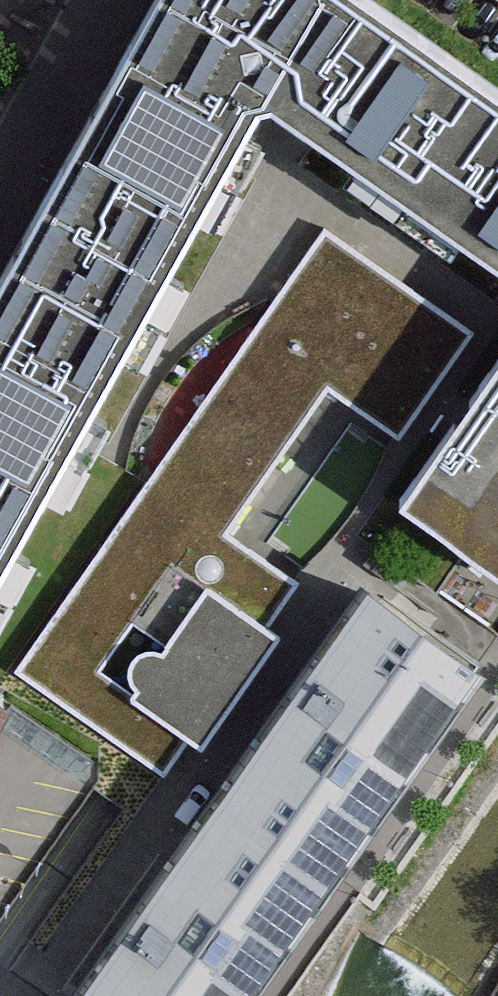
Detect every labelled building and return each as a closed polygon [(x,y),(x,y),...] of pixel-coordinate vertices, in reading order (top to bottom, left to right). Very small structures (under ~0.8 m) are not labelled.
[(286,126),(359,18),(333,0),(192,0),(162,51),(286,126)] [(286,126),(422,216),(494,108),(359,18),(286,126)] [(93,166),(222,242),(271,154),(286,126),(162,51),(146,78),(93,166)] [(497,267),(497,110),(494,108),(422,216),(497,267)] [(22,286),(151,362),(222,242),(93,166),(22,286)] [(21,676),(166,776),(190,742),(201,749),(241,691),(283,631),(272,623),(298,586),(228,538),(332,388),(399,435),(466,339),(324,240),(21,676)] [(83,478),(151,362),(22,286),(0,324),(0,429),(83,478)] [(395,498),(497,566),(497,344),(395,498)] [(83,478),(0,429),(0,617),(83,478)] [(362,596),(311,671),(137,926),(90,995),(265,995),(343,882),(482,677),(362,596)] [(20,683),(0,671),(0,717),(20,683)]
